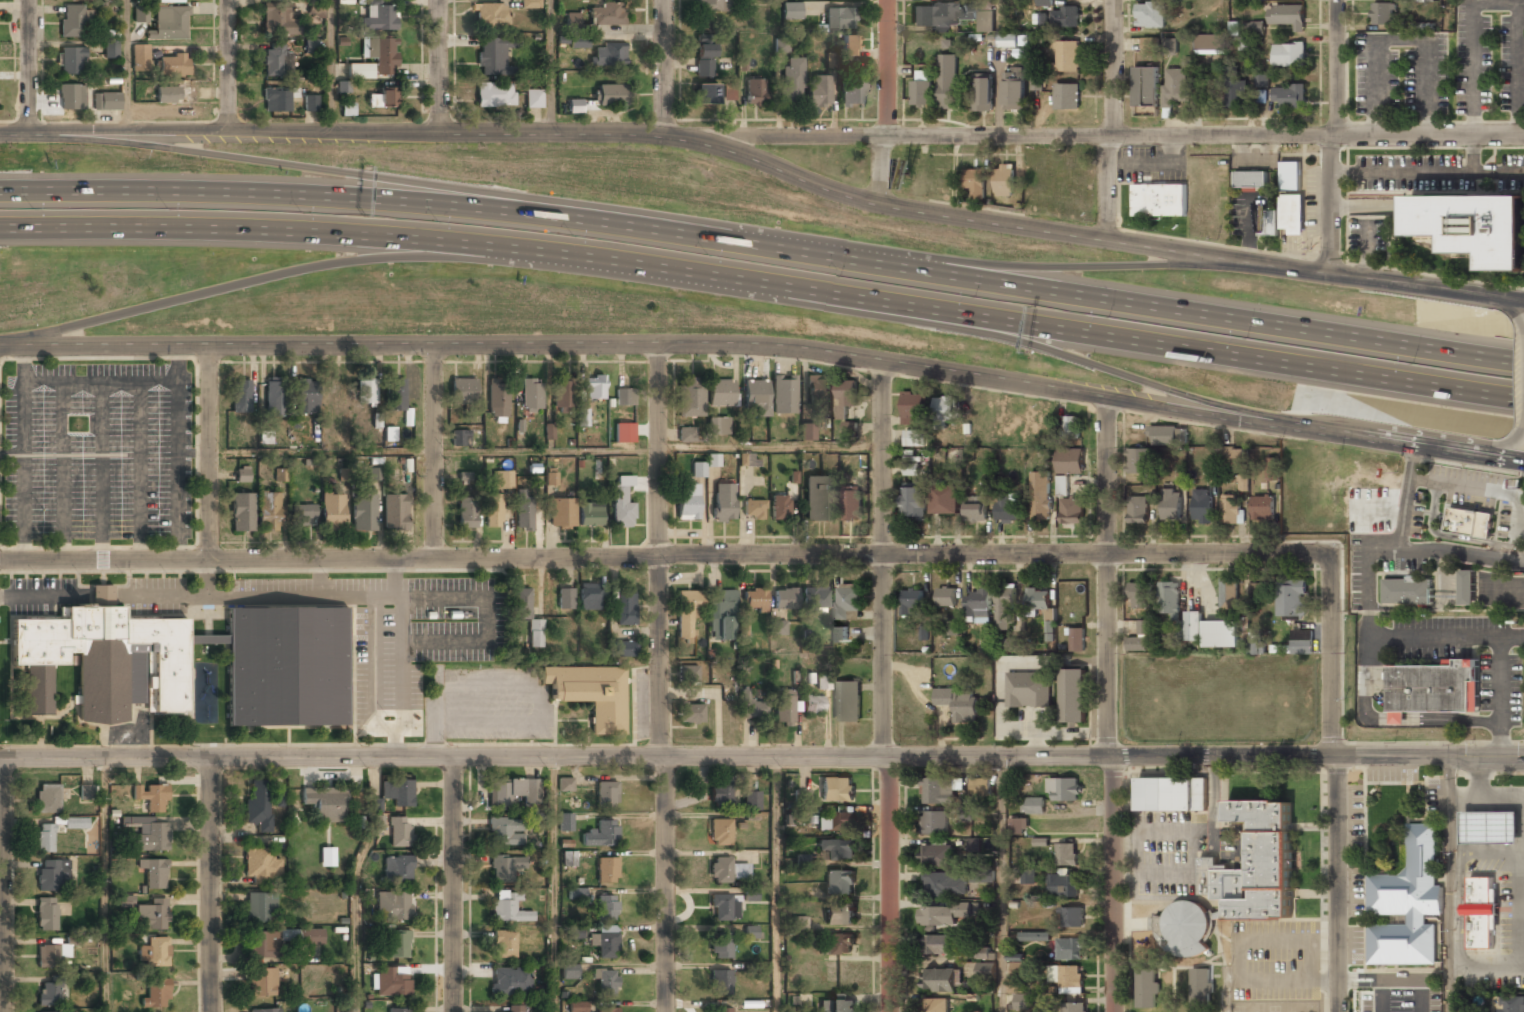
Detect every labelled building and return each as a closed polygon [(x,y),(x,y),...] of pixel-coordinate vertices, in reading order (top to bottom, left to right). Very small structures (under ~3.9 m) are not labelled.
[(325,1),(320,0),(311,0),(310,13),(323,15),(325,1)] [(537,8),(537,0),(522,0),(522,8),(537,8)] [(696,13),(722,13),(722,0),(696,0),(696,13)] [(824,2),(814,2),(813,14),(824,14),(824,2)] [(263,4),(263,34),(290,34),(290,4),(263,4)] [(477,4),(477,28),(505,28),(505,4),(477,4)] [(801,4),(782,4),(782,20),(801,20),(801,4)] [(1164,28),(1164,4),(1136,4),(1136,28),(1164,28)] [(1371,4),(1371,24),(1395,24),(1395,4),(1371,4)] [(82,22),(88,22),(88,6),(61,6),(61,37),(82,37),(82,22)] [(134,6),(135,23),(148,23),(147,6),(134,6)] [(362,18),(362,31),(396,31),(396,6),(367,6),(367,18),(362,18)] [(590,6),(590,26),(625,26),(625,6),(590,6)] [(953,6),(913,7),(913,28),(953,27),(953,6)] [(1295,25),(1295,31),(1303,31),(1303,6),(1268,6),(1268,25),(1295,25)] [(993,11),(977,11),(977,7),(963,7),(963,20),(978,20),(977,32),(993,32),(993,11)] [(1079,8),(1051,8),(1051,27),(1079,27),(1079,8)] [(854,31),(854,9),(825,9),(825,31),(854,31)] [(155,10),(155,30),(146,30),(146,41),(187,41),(187,10),(155,10)] [(580,13),(566,13),(566,32),(580,31),(580,13)] [(1046,14),(1036,13),(1034,22),(1045,24),(1046,14)] [(1265,34),(1265,21),(1245,22),(1245,35),(1265,34)] [(1239,22),(1230,22),(1229,35),(1239,35),(1239,22)] [(588,35),(570,35),(570,48),(589,48),(588,35)] [(1016,35),(999,35),(999,46),(1016,46),(1016,35)] [(712,78),(712,36),(695,36),(695,78),(712,78)] [(842,37),(842,57),(857,57),(857,37),(842,37)] [(1157,52),(1157,37),(1143,37),(1142,52),(1157,52)] [(1199,48),(1218,48),(1218,37),(1199,37),(1199,48)] [(1239,50),(1253,50),(1253,37),(1239,37),(1239,50)] [(396,76),(396,38),(362,38),(362,59),(376,59),(376,76),(396,76)] [(478,76),(506,76),(506,39),(479,39),(478,76)] [(319,40),(305,40),(305,53),(318,53),(319,40)] [(1165,40),(1164,54),(1174,54),(1175,41),(1165,40)] [(1078,72),(1078,41),(1054,41),(1054,72),(1078,72)] [(778,51),(786,51),(785,42),(777,43),(778,51)] [(1304,67),(1304,43),(1272,43),(1272,67),(1304,67)] [(116,44),(108,44),(108,57),(116,56),(116,44)] [(133,72),(149,71),(149,45),(132,45),(133,72)] [(625,67),(625,46),(591,46),(591,67),(625,67)] [(59,48),(59,75),(83,75),(83,48),(59,48)] [(264,48),(264,77),(291,77),(291,48),(264,48)] [(189,77),(189,56),(159,56),(159,77),(189,77)] [(957,109),(957,56),(939,56),(939,109),(957,109)] [(782,103),(802,103),(803,59),(783,58),(782,103)] [(854,73),(855,60),(842,59),(841,72),(854,73)] [(348,66),(348,79),(370,79),(370,66),(348,66)] [(1134,116),(1156,116),(1156,67),(1134,67),(1134,116)] [(1246,80),(1236,80),(1236,67),(1223,67),(1223,108),(1246,108),(1246,80)] [(1176,108),(1176,102),(1189,102),(1189,70),(1164,69),(1164,108),(1176,108)] [(930,72),(919,72),(919,80),(911,80),(911,107),(930,107),(930,72)] [(1268,86),(1268,74),(1255,74),(1255,86),(1268,86)] [(809,76),(809,107),(830,107),(830,76),(809,76)] [(1024,76),(1004,76),(1004,111),(1024,111),(1024,76)] [(972,77),(972,111),(992,111),(992,77),(972,77)] [(1043,77),(1031,77),(1031,90),(1043,90),(1043,77)] [(764,106),(764,79),(746,79),(746,106),(764,106)] [(841,80),(841,106),(865,106),(865,80),(841,80)] [(349,81),(337,82),(338,93),(350,93),(349,81)] [(476,108),(513,108),(513,83),(476,83),(476,108)] [(735,101),(735,83),(724,83),(724,100),(735,101)] [(1078,84),(1054,84),(1054,109),(1078,109),(1078,84)] [(60,111),(84,111),(84,85),(60,85),(60,111)] [(718,105),(718,85),(695,85),(695,105),(718,105)] [(630,86),(595,86),(595,106),(630,106),(630,86)] [(1305,108),(1305,86),(1273,86),(1273,108),(1305,108)] [(156,103),(190,103),(190,87),(156,87),(156,103)] [(263,89),(263,112),(290,112),(290,89),(263,89)] [(1267,90),(1256,89),(1256,103),(1267,104),(1267,90)] [(370,108),(396,108),(396,90),(379,90),(379,96),(370,96),(370,108)] [(526,108),(541,108),(541,91),(526,91),(526,108)] [(94,111),(120,111),(120,94),(94,94),(94,111)] [(304,113),(318,113),(318,96),(304,96),(304,113)] [(342,116),(355,116),(355,103),(341,104),(342,116)] [(1300,162),(1280,162),(1280,191),(1300,191),(1300,162)] [(1014,197),(1014,166),(995,166),(995,197),(1014,197)] [(985,170),(963,169),(962,189),(970,189),(970,199),(985,199),(985,170)] [(1235,171),(1235,189),(1268,189),(1268,171),(1235,171)] [(1127,183),(1127,215),(1181,216),(1181,184),(1127,183)] [(1302,233),(1301,195),(1280,195),(1280,210),(1257,210),(1257,237),(1279,236),(1279,233),(1302,233)] [(1396,203),(1397,240),(1433,240),(1433,257),(1471,257),(1471,276),(1514,276),(1514,202),(1396,203)] [(604,399),(604,377),(584,377),(584,399),(604,399)] [(829,377),(807,377),(807,406),(829,406),(829,377)] [(404,379),(387,379),(387,411),(404,411),(404,379)] [(451,379),(451,403),(476,403),(476,379),(451,379)] [(703,417),(703,379),(679,379),(679,417),(703,417)] [(773,414),(795,414),(795,379),(773,379),(773,414)] [(231,413),(250,413),(250,380),(231,380),(231,413)] [(296,414),(318,414),(318,380),(296,380),(296,414)] [(521,411),(541,411),(541,380),(521,380),(521,411)] [(837,419),(847,419),(847,408),(856,408),(856,380),(837,380),(837,419)] [(266,381),(266,417),(283,417),(283,381),(266,381)] [(327,381),(327,402),(346,402),(346,381),(327,381)] [(376,405),(376,381),(357,381),(357,405),(376,405)] [(733,381),(708,381),(708,407),(733,407),(733,381)] [(743,381),(743,408),(752,408),(752,416),(768,416),(768,381),(743,381)] [(554,382),(554,413),(571,413),(571,382),(554,382)] [(507,385),(488,385),(488,418),(507,418),(507,385)] [(634,389),(616,389),(616,406),(634,406),(634,389)] [(903,426),(926,426),(926,393),(903,393),(903,426)] [(936,398),(936,420),(955,420),(955,398),(936,398)] [(588,409),(576,409),(577,427),(588,427),(588,409)] [(1063,416),(1063,437),(1078,437),(1078,416),(1063,416)] [(708,419),(708,436),(727,436),(727,419),(708,419)] [(846,422),(845,437),(855,437),(855,422),(846,422)] [(555,439),(554,424),(545,424),(545,440),(555,439)] [(801,424),(801,440),(814,440),(814,424),(801,424)] [(396,427),(385,427),(385,441),(395,441),(396,427)] [(1182,427),(1149,427),(1149,445),(1182,445),(1182,427)] [(623,428),(623,450),(636,450),(636,428),(623,428)] [(679,442),(694,442),(695,429),(679,428),(679,442)] [(452,430),(452,447),(470,446),(469,430),(452,430)] [(930,447),(930,431),(906,431),(906,447),(930,447)] [(260,445),(273,445),(272,432),(260,432),(260,445)] [(1222,461),(1234,459),(1232,448),(1221,450),(1222,461)] [(1126,473),(1150,473),(1150,449),(1126,449),(1126,473)] [(1057,474),(1082,474),(1082,450),(1057,450),(1057,474)] [(720,454),(707,454),(707,467),(720,467),(720,454)] [(753,456),(741,456),(740,467),(753,467),(753,456)] [(693,476),(701,477),(703,466),(695,464),(693,476)] [(919,475),(918,464),(904,464),(905,476),(919,475)] [(236,468),(236,483),(249,483),(249,468),(236,468)] [(382,468),(369,468),(369,481),(382,481),(382,468)] [(275,484),(286,484),(286,470),(275,470),(275,484)] [(1186,485),(1187,470),(1177,470),(1177,485),(1186,485)] [(458,481),(471,481),(471,472),(459,472),(458,481)] [(558,473),(546,472),(545,485),(557,486),(558,473)] [(493,473),(493,489),(510,489),(510,473),(493,473)] [(1049,473),(1032,473),(1032,520),(1049,520),(1049,473)] [(1069,496),(1069,475),(1057,476),(1057,496),(1069,496)] [(634,504),(626,504),(627,487),(633,487),(633,477),(613,477),(613,527),(634,527),(634,504)] [(1247,491),(1246,477),(1238,477),(1239,491),(1247,491)] [(805,523),(834,523),(834,478),(805,478),(805,523)] [(699,484),(678,484),(678,520),(699,520),(699,484)] [(733,522),(733,485),(714,485),(714,522),(733,522)] [(842,520),(861,520),(861,487),(842,487),(842,520)] [(960,515),(960,487),(933,487),(933,515),(960,515)] [(925,517),(925,488),(902,488),(902,517),(925,517)] [(1193,490),(1192,524),(1210,524),(1211,490),(1193,490)] [(1161,520),(1180,520),(1180,491),(1161,491),(1161,520)] [(280,492),(258,492),(258,531),(280,531),(280,492)] [(376,492),(352,492),(352,531),(376,531),(376,492)] [(253,494),(232,494),(232,533),(253,533),(253,494)] [(344,494),(322,494),(322,530),(344,530),(344,494)] [(384,531),(406,531),(406,496),(384,496),(384,531)] [(486,496),(486,528),(502,528),(502,496),(486,496)] [(1220,524),(1238,524),(1238,496),(1220,496),(1220,524)] [(771,497),(771,521),(788,521),(788,497),(771,497)] [(996,521),(1018,521),(1018,497),(996,497),(996,521)] [(1147,497),(1128,497),(1128,524),(1147,524),(1147,497)] [(1252,520),(1273,520),(1273,497),(1252,497),(1252,520)] [(476,529),(476,499),(458,499),(458,529),(476,529)] [(985,499),(967,499),(967,522),(985,522),(985,499)] [(1082,499),(1061,499),(1061,524),(1082,524),(1082,499)] [(532,532),(532,500),(517,500),(517,532),(532,532)] [(548,530),(574,530),(574,500),(548,500),(548,530)] [(763,520),(763,502),(744,502),(744,520),(763,520)] [(601,504),(579,504),(579,527),(601,527),(601,504)] [(316,506),(292,506),(291,527),(316,527),(316,506)] [(1443,506),(1439,534),(1485,541),(1489,514),(1443,506)] [(1475,571),(1459,571),(1459,606),(1475,606),(1475,571)] [(1381,577),(1381,604),(1426,604),(1427,578),(1381,577)] [(1221,578),(1221,612),(1238,612),(1238,578),(1221,578)] [(1306,617),(1306,581),(1278,581),(1278,617),(1306,617)] [(1180,582),(1160,582),(1160,614),(1172,614),(1172,621),(1180,621),(1180,582)] [(1130,583),(1130,609),(1147,609),(1147,583),(1130,583)] [(226,635),(226,607),(345,607),(346,725),(227,726),(226,644),(186,644),(186,664),(186,712),(146,712),(146,664),(142,664),(142,702),(126,702),(126,723),(77,723),(76,652),(64,652),(64,665),(52,665),(52,714),(26,714),(25,665),(11,665),(11,620),(22,620),(22,616),(58,616),(58,607),(75,607),(75,604),(90,604),(90,585),(111,585),(111,604),(121,604),(121,619),(185,619),(186,635),(226,635)] [(579,585),(579,611),(600,611),(600,585),(579,585)] [(850,619),(850,612),(860,612),(860,586),(837,586),(837,619),(850,619)] [(513,619),(529,619),(529,648),(542,648),(543,620),(530,620),(531,587),(513,587),(513,619)] [(806,610),(828,610),(828,588),(806,588),(806,610)] [(955,588),(937,588),(937,607),(955,607),(955,588)] [(996,630),(1015,630),(1015,588),(996,588),(996,630)] [(557,611),(573,611),(573,589),(557,589),(557,611)] [(766,590),(744,590),(744,611),(766,611),(766,590)] [(774,611),(797,611),(797,590),(774,590),(774,611)] [(922,616),(922,590),(902,590),(902,616),(922,616)] [(1050,609),(1050,590),(1027,590),(1027,609),(1050,609)] [(710,641),(734,641),(734,591),(710,591),(710,641)] [(965,619),(990,619),(990,591),(965,591),(965,619)] [(678,592),(678,639),(694,639),(694,611),(702,611),(702,592),(678,592)] [(615,593),(615,627),(635,627),(635,593),(615,593)] [(1187,612),(1187,641),(1202,641),(1202,612),(1187,612)] [(1138,634),(1150,634),(1151,620),(1138,620),(1138,634)] [(960,621),(943,621),(943,635),(961,635),(960,621)] [(1205,648),(1238,648),(1238,622),(1205,622),(1205,648)] [(785,623),(771,623),(771,635),(785,635),(785,623)] [(834,643),(847,643),(847,628),(834,628),(834,643)] [(1261,629),(1251,629),(1250,640),(1261,640),(1261,629)] [(1070,651),(1082,651),(1082,630),(1070,630),(1070,651)] [(1313,630),(1292,630),(1292,654),(1312,654),(1313,630)] [(1024,638),(1005,638),(1005,652),(1024,651),(1024,638)] [(1128,651),(1146,651),(1146,638),(1128,638),(1128,651)] [(610,643),(610,658),(634,658),(634,643),(610,643)] [(1389,710),(1389,665),(1458,664),(1458,659),(1479,659),(1480,710),(1389,710)] [(679,684),(697,684),(697,666),(679,666),(679,684)] [(540,667),(624,667),(624,735),(591,735),(591,701),(550,701),(550,684),(540,684),(540,667)] [(1062,669),(1062,723),(1085,723),(1085,669),(1062,669)] [(1049,707),(1049,674),(1007,674),(1007,707),(1049,707)] [(829,690),(830,678),(818,677),(817,689),(829,690)] [(859,682),(834,682),(834,721),(859,721),(859,682)] [(741,689),(740,718),(767,719),(767,701),(749,700),(749,689),(741,689)] [(954,723),(976,723),(975,689),(935,689),(935,706),(954,705),(954,723)] [(793,694),(776,694),(776,728),(793,728),(793,694)] [(823,697),(804,697),(804,714),(823,714),(823,697)] [(678,724),(703,724),(703,705),(678,705),(678,724)] [(573,778),(558,778),(559,792),(573,792),(573,778)] [(821,778),(821,801),(854,801),(854,778),(821,778)] [(950,804),(950,778),(922,778),(922,804),(950,804)] [(969,778),(970,797),(976,797),(977,807),(992,807),(991,778),(969,778)] [(1079,801),(1079,778),(1048,778),(1048,801),(1079,801)] [(1136,778),(1136,811),(1207,811),(1207,778),(1136,778)] [(488,808),(513,809),(513,798),(526,798),(526,803),(537,803),(538,781),(488,780),(488,808)] [(392,800),(392,809),(412,809),(412,781),(381,781),(381,800),(392,800)] [(251,782),(251,800),(245,800),(245,825),(257,825),(257,834),(269,834),(269,782),(251,782)] [(616,783),(596,783),(596,808),(616,808),(616,783)] [(710,806),(730,806),(730,784),(710,784),(710,806)] [(80,800),(98,801),(98,785),(80,785),(80,800)] [(36,814),(59,814),(59,786),(36,786),(36,814)] [(167,786),(132,786),(132,801),(146,801),(146,814),(167,814),(167,786)] [(275,807),(284,807),(284,789),(275,789),(275,807)] [(314,821),(342,822),(343,792),(302,790),(302,805),(315,806),(314,821)] [(759,811),(759,792),(743,792),(743,811),(759,811)] [(1043,798),(1025,798),(1025,814),(1043,814),(1043,798)] [(1292,919),(1292,801),(1227,801),(1227,823),(1246,823),(1251,823),(1251,869),(1245,869),(1223,869),(1217,869),(1217,857),(1198,857),(1198,898),(1227,898),(1227,919),(1292,919)] [(972,808),(960,808),(960,820),(972,820),(972,808)] [(1462,843),(1462,812),(1518,811),(1519,843),(1462,843)] [(853,812),(817,812),(817,832),(853,832),(853,812)] [(947,835),(947,812),(922,812),(922,835),(947,835)] [(573,814),(559,813),(559,831),(572,831),(573,814)] [(409,848),(409,818),(389,818),(389,848),(409,848)] [(1026,819),(1010,818),(1010,835),(1025,835),(1026,819)] [(65,829),(86,829),(86,819),(65,819),(65,829)] [(512,835),(512,819),(488,819),(488,846),(523,846),(523,835),(512,835)] [(709,846),(730,846),(730,820),(709,820),(709,846)] [(617,822),(596,822),(596,833),(581,833),(581,847),(617,847),(617,822)] [(168,823),(138,823),(137,852),(168,852),(168,823)] [(1438,964),(1437,923),(1428,923),(1428,915),(1439,915),(1437,824),(1406,825),(1407,875),(1369,875),(1370,916),(1406,915),(1406,924),(1368,925),(1369,965),(1438,964)] [(37,854),(54,854),(54,825),(37,825),(37,854)] [(980,838),(969,838),(969,853),(981,853),(980,838)] [(855,840),(818,840),(818,859),(855,859),(855,840)] [(1056,866),(1076,866),(1076,844),(1056,844),(1056,866)] [(953,866),(953,846),(923,846),(923,866),(953,866)] [(280,861),(271,860),(271,849),(245,848),(244,879),(252,879),(252,885),(279,886),(280,861)] [(320,867),(334,867),(334,848),(320,848),(320,867)] [(575,851),(562,852),(563,867),(576,867),(575,851)] [(412,856),(383,856),(383,884),(412,884),(412,856)] [(510,869),(525,869),(525,858),(490,858),(490,884),(510,884),(510,869)] [(596,885),(617,885),(617,859),(596,859),(596,885)] [(748,866),(730,866),(730,859),(710,859),(710,882),(748,882),(748,866)] [(38,892),(68,892),(68,861),(38,861),(38,892)] [(137,871),(145,871),(145,890),(165,890),(165,861),(137,861),(137,871)] [(1036,883),(1036,867),(1011,868),(1011,883),(1036,883)] [(991,882),(991,869),(971,869),(971,882),(991,882)] [(853,872),(825,872),(825,896),(853,896),(853,872)] [(924,874),(924,895),(966,895),(966,874),(924,874)] [(1048,874),(1048,898),(1078,898),(1078,874),(1048,874)] [(1469,876),(1493,876),(1493,903),(1499,903),(1499,914),(1493,914),(1493,949),(1470,949),(1470,914),(1464,914),(1464,903),(1470,903),(1469,876)] [(586,900),(586,888),(567,889),(568,900),(586,900)] [(756,901),(756,890),(745,890),(745,901),(756,901)] [(534,911),(515,911),(515,901),(521,901),(521,892),(495,891),(495,899),(492,899),(491,921),(533,922),(534,911)] [(376,893),(376,919),(410,919),(410,893),(376,893)] [(247,895),(247,923),(275,923),(275,895),(247,895)] [(711,921),(737,921),(737,905),(731,905),(731,895),(711,895),(711,921)] [(119,905),(133,905),(134,896),(119,896),(119,905)] [(617,896),(597,896),(597,921),(617,921),(617,896)] [(37,899),(37,932),(57,932),(57,899),(37,899)] [(145,920),(145,931),(167,931),(167,900),(149,900),(149,908),(135,908),(135,920),(145,920)] [(1207,901),(1167,904),(1168,915),(1154,916),(1155,934),(1169,933),(1171,956),(1211,953),(1207,901)] [(855,926),(855,904),(825,904),(825,926),(855,926)] [(959,916),(959,908),(919,908),(919,926),(955,926),(955,916),(959,916)] [(1082,908),(1059,908),(1059,927),(1082,927),(1082,908)] [(803,931),(804,919),(796,919),(795,930),(803,931)] [(759,926),(745,926),(745,939),(759,938),(759,926)] [(569,939),(583,939),(583,927),(568,927),(569,939)] [(596,947),(596,960),(617,960),(617,929),(598,929),(598,937),(590,937),(590,947),(596,947)] [(322,944),(322,931),(302,931),(302,944),(322,944)] [(408,931),(389,931),(389,957),(408,957),(408,931)] [(275,959),(275,932),(247,932),(247,959),(275,959)] [(493,932),(493,959),(515,959),(515,932),(493,932)] [(1050,932),(1019,932),(1020,941),(1051,940),(1050,932)] [(731,960),(731,934),(711,934),(711,960),(731,960)] [(820,955),(854,955),(854,935),(820,935),(820,955)] [(924,955),(954,955),(954,936),(924,936),(924,955)] [(147,946),(138,946),(138,966),(168,966),(168,938),(147,938),(147,946)] [(1056,960),(1082,960),(1082,939),(1056,939),(1056,960)] [(38,947),(38,970),(60,970),(60,947),(38,947)] [(977,959),(989,959),(989,947),(977,947),(977,959)] [(995,979),(995,962),(977,963),(978,979),(995,979)] [(1025,993),(1026,962),(1011,962),(1010,992),(1025,993)] [(562,978),(578,979),(578,965),(562,964),(562,978)] [(1059,994),(1081,994),(1081,966),(1059,966),(1059,994)] [(409,968),(374,968),(374,996),(409,996),(409,968)] [(925,968),(925,991),(960,991),(960,968),(925,968)] [(492,969),(492,994),(530,995),(530,969),(492,969)] [(1191,969),(1191,1002),(1212,1002),(1212,969),(1191,969)] [(249,997),(275,997),(275,970),(249,970),(249,997)] [(1137,1008),(1158,1008),(1158,970),(1137,970),(1137,1008)] [(616,996),(616,971),(595,971),(595,996),(616,996)] [(710,971),(710,996),(730,996),(730,971),(710,971)] [(141,997),(141,1007),(168,1007),(168,979),(148,979),(148,997),(141,997)] [(58,984),(38,984),(38,1005),(58,1005),(58,984)] [(1015,1009),(1028,1010),(1028,994),(1015,994),(1015,1009)] [(1495,996),(1495,1011),(1523,1011),(1523,996),(1495,996)] [(927,998),(927,1011),(948,1011),(948,998),(927,998)] [(1410,1011),(1410,998),(1372,998),(1372,1011),(1399,1011),(1410,1011)] [(588,1002),(569,1002),(569,1011),(588,1011),(588,1002)] [(855,1002),(821,1002),(821,1011),(855,1011),(855,1002)] [(1064,1011),(1087,1011),(1087,1004),(1064,1004),(1064,1011)]
